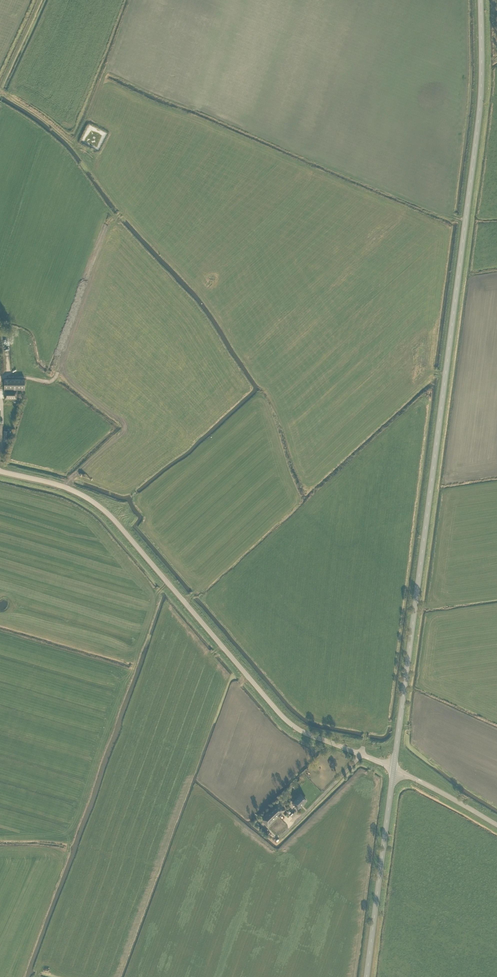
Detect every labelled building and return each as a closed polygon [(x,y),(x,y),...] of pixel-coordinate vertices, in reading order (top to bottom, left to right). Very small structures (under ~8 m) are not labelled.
[(5,380),(5,390),(17,390),(25,390),(25,379),(5,380)] [(5,390),(5,399),(17,399),(17,390),(5,390)] [(301,795),(292,803),(298,809),(307,801),(301,795)] [(261,820),(268,827),(285,810),(278,803),(261,820)]
